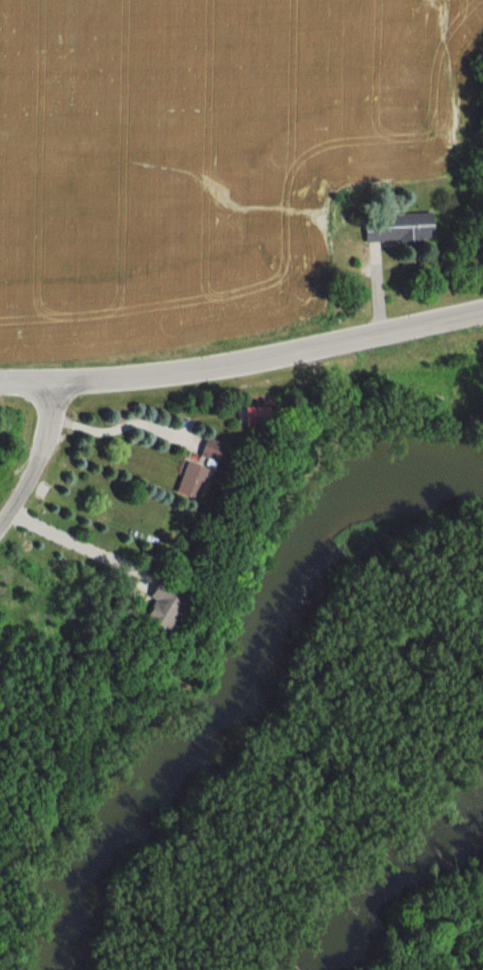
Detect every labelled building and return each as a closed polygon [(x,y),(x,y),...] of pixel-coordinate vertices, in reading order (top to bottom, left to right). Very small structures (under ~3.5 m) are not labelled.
[(362,244),(428,244),(428,215),(362,215),(362,244)] [(209,458),(215,444),(203,439),(197,453),(209,458)] [(172,493),(195,500),(205,469),(182,462),(172,493)] [(133,614),(155,630),(177,599),(155,583),(133,614)]
